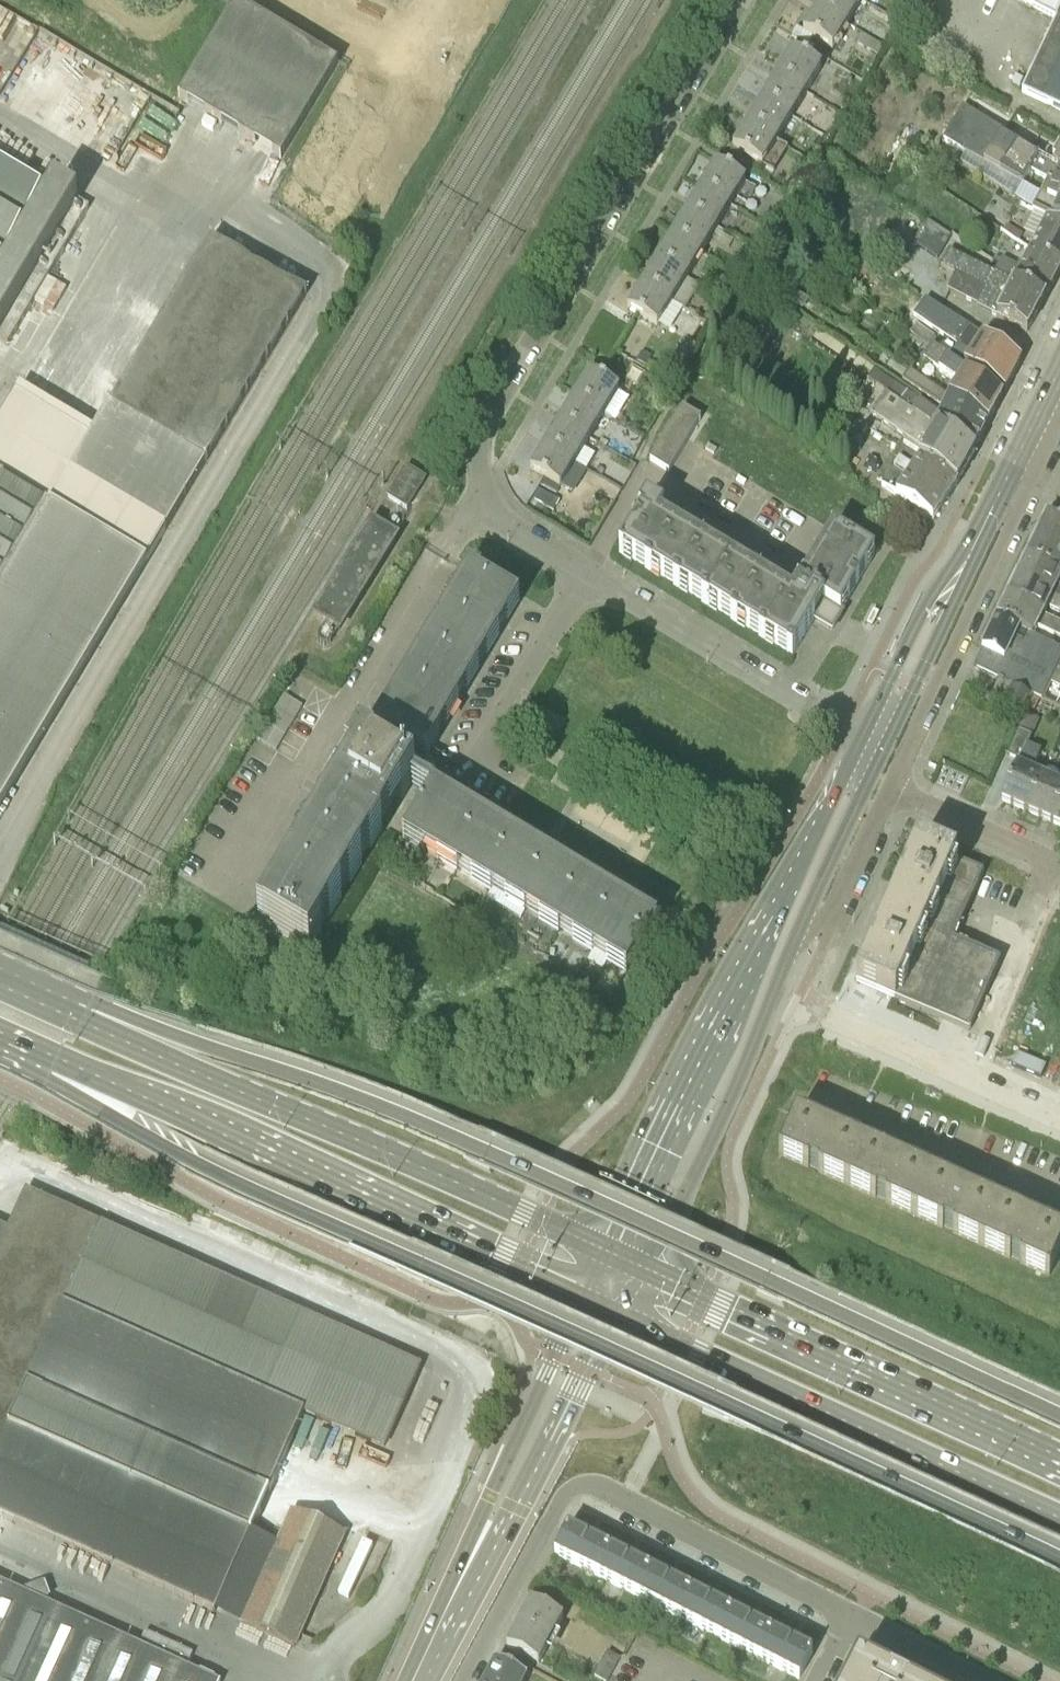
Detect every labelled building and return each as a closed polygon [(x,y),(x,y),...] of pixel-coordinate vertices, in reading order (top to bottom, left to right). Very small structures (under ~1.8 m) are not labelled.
[(848,26),(863,2),(859,0),(822,0),(818,8),(848,26)] [(1056,20),(1021,93),(1059,111),(1059,0),(1016,0),(1056,20)] [(848,26),(818,8),(803,32),(834,51),(848,26)] [(194,109),(282,161),(338,66),(251,13),(194,109)] [(777,75),(807,94),(822,69),(792,51),(777,75)] [(762,99),(792,118),(807,94),(777,75),(762,99)] [(748,123),(778,142),(792,118),(762,99),(748,123)] [(957,164),(1014,200),(1046,217),(1059,225),(1059,170),(1049,164),(1016,145),(950,106),(935,127),(951,137),(942,153),(958,163),(957,164)] [(778,142),(748,123),(733,148),(763,167),(778,142)] [(878,155),(890,162),(909,132),(897,124),(878,155)] [(1050,163),(1059,169),(1059,144),(1050,163)] [(0,156),(0,343),(6,348),(47,278),(87,208),(54,188),(0,156)] [(701,187),(732,206),(746,182),(715,163),(701,187)] [(686,212),(717,230),(732,206),(701,187),(686,212)] [(671,236),(702,255),(717,230),(686,212),(671,236)] [(1059,266),(1059,225),(1046,217),(1030,251),(1059,266)] [(913,245),(937,260),(952,238),(928,223),(913,245)] [(657,260),(688,279),(702,255),(671,236),(657,260)] [(205,465),(306,293),(211,237),(110,407),(85,447),(11,403),(0,421),(0,810),(205,465)] [(1045,299),(1059,270),(1059,266),(1030,251),(1019,272),(1001,262),(994,274),(1045,299)] [(1043,304),(1045,299),(994,274),(955,255),(947,272),(955,275),(947,292),(996,317),(995,318),(998,320),(998,319),(1027,333),(1043,304)] [(642,285),(673,303),(688,279),(657,260),(642,285)] [(673,303),(642,285),(628,309),(658,327),(673,303)] [(929,347),(935,337),(916,325),(910,334),(929,347)] [(956,348),(951,356),(964,366),(1005,393),(1021,362),(981,337),(967,329),(955,347),(956,348)] [(948,396),(989,425),(1000,405),(1003,398),(932,348),(922,361),(956,383),(948,396)] [(982,439),(989,425),(948,396),(909,371),(902,380),(944,408),(943,412),(982,439)] [(574,396),(605,415),(619,391),(588,372),(574,396)] [(982,439),(943,412),(941,419),(937,417),(937,414),(919,401),(920,400),(895,383),(887,394),(975,452),(982,439)] [(919,462),(956,487),(957,486),(975,452),(887,394),(872,415),(926,452),(919,462)] [(558,421),(590,440),(605,415),(574,396),(558,421)] [(650,462),(669,474),(701,420),(682,409),(650,462)] [(859,442),(866,429),(844,414),(835,426),(859,442)] [(544,445),(575,464),(590,440),(558,421),(544,445)] [(575,464),(544,445),(529,469),(561,489),(575,464)] [(933,521),(956,487),(919,462),(901,448),(893,460),(897,462),(881,487),(896,496),(933,521)] [(407,510),(426,480),(406,468),(387,498),(407,510)] [(792,599),(790,598),(659,520),(663,514),(646,504),(639,516),(642,518),(619,555),(623,557),(624,556),(645,568),(644,570),(648,572),(651,574),(652,572),(673,585),(673,587),(677,589),(679,591),(680,589),(702,602),(701,603),(709,608),(709,607),(731,619),(730,621),(735,624),(737,625),(738,623),(759,636),(758,638),(765,642),(766,640),(787,653),(786,655),(792,658),(824,604),(840,613),(874,555),(833,531),(792,599)] [(1046,518),(1037,539),(1059,550),(1059,524),(1046,518)] [(340,632),(396,540),(370,524),(313,615),(340,632)] [(1027,559),(1059,574),(1059,550),(1037,539),(1027,559)] [(1016,580),(1059,602),(1059,586),(1059,585),(1059,583),(1059,574),(1027,559),(1016,580)] [(432,797),(436,791),(403,771),(414,753),(428,761),(429,759),(423,755),(514,603),(519,607),(520,604),(470,575),(377,731),(373,729),(349,770),(353,773),(261,927),(313,958),(388,832),(415,786),(432,797)] [(1016,580),(1007,599),(1044,617),(1048,608),(1059,614),(1059,602),(1016,580)] [(1033,638),(1038,629),(1059,640),(1059,624),(1044,617),(1007,599),(997,620),(1020,632),(1033,638)] [(997,620),(982,652),(1006,663),(1020,632),(997,620)] [(1000,682),(1033,697),(1041,701),(1041,702),(1059,711),(1059,651),(1033,638),(1020,632),(1006,663),(982,652),(974,669),(1000,682)] [(1024,715),(1033,697),(1000,682),(991,700),(1024,715)] [(266,726),(285,737),(303,707),(284,696),(266,726)] [(1007,757),(1020,763),(1031,738),(1018,733),(1007,757)] [(1000,801),(1027,813),(1042,777),(1016,765),(1000,801)] [(1051,823),(1059,803),(1059,785),(1042,777),(1027,813),(1051,823)] [(659,925),(595,887),(436,791),(432,797),(405,842),(629,976),(659,925)] [(1051,823),(1059,827),(1059,803),(1051,823)] [(1000,963),(953,942),(983,875),(917,845),(856,982),(969,1033),(1000,963)] [(818,1173),(846,1186),(864,1147),(796,1116),(779,1155),(809,1169),(809,1167),(819,1171),(818,1173)] [(885,1203),(914,1216),(931,1177),(864,1147),(846,1186),(876,1199),(876,1197),(881,1199),(886,1201),(885,1203)] [(952,1234),(981,1246),(999,1207),(931,1177),(914,1216),(943,1229),(944,1227),(948,1229),(953,1232),(952,1234)] [(270,1490),(304,1412),(385,1449),(422,1367),(1,1180),(0,1183),(0,1517),(54,1541),(214,1613),(252,1532),(271,1491),(270,1490)] [(1016,1260),(1020,1262),(1020,1264),(1049,1277),(1059,1253),(1059,1235),(999,1207),(981,1246),(1010,1260),(1011,1258),(1016,1260)] [(242,1625),(295,1649),(345,1535),(292,1511),(242,1625)] [(550,1569),(804,1675),(819,1640),(565,1534),(550,1569)] [(0,1583),(0,1680),(214,1680),(0,1583)] [(523,1617),(515,1632),(507,1648),(536,1664),(544,1649),(552,1633),(560,1618),(531,1602),(523,1617)] [(603,1660),(616,1667),(620,1659),(608,1652),(603,1660)] [(603,1660),(599,1669),(611,1675),(616,1667),(603,1660)] [(858,1661),(855,1663),(853,1665),(852,1667),(852,1668),(853,1671),(848,1680),(899,1680),(859,1660),(858,1661)] [(527,1679),(496,1662),(486,1680),(526,1680),(527,1679)] [(602,1680),(608,1680),(611,1675),(599,1669),(594,1677),(602,1680)]
